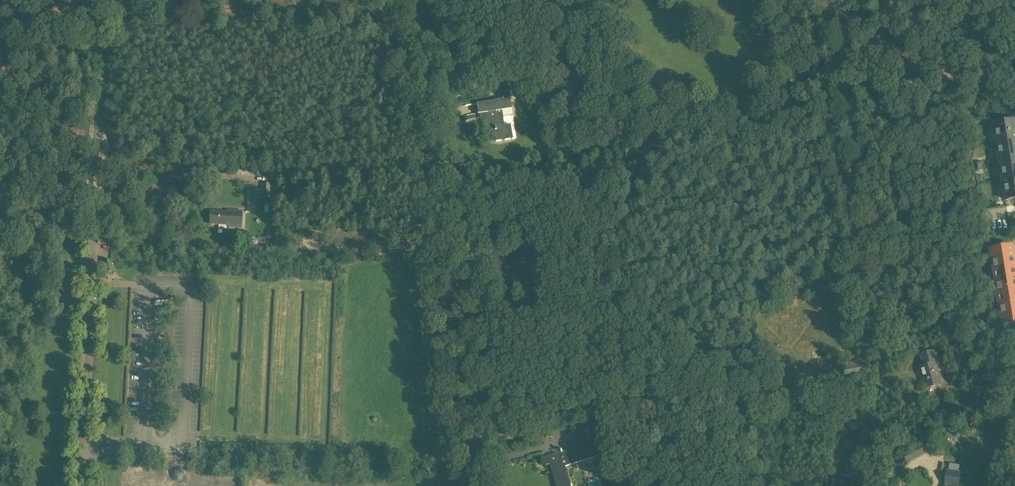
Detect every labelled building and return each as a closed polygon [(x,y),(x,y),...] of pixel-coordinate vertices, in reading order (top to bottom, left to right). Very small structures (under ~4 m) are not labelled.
[(496,141),(506,140),(512,139),(510,125),(504,126),(502,110),(511,108),(509,96),(502,97),(502,99),(476,103),(478,113),(484,112),(488,135),(495,134),(496,141)] [(994,126),(1006,201),(1014,199),(1014,123),(994,126)] [(261,190),(249,189),(248,209),(255,209),(255,199),(260,200),(260,199),(269,200),(270,184),(261,184),(261,190)] [(211,211),(210,224),(228,225),(228,227),(241,228),(242,211),(228,210),(228,212),(211,211)] [(1014,324),(1014,255),(1014,248),(992,251),(1003,326),(1014,324)] [(115,271),(110,259),(103,260),(106,276),(115,271)] [(921,355),(924,366),(920,368),(926,388),(942,383),(936,363),(938,362),(935,351),(921,355)] [(844,376),(853,374),(871,371),(869,359),(851,362),(842,364),(844,376)] [(548,457),(544,458),(546,465),(550,463),(557,485),(572,485),(566,465),(598,455),(594,442),(600,440),(602,439),(597,422),(589,425),(591,430),(578,434),(581,446),(548,456),(548,457)] [(955,426),(944,432),(948,440),(960,434),(955,426)] [(600,440),(594,442),(598,455),(599,456),(604,455),(601,444),(600,440)] [(923,444),(903,454),(908,464),(928,453),(923,444)] [(604,477),(605,477),(610,476),(606,464),(601,465),(604,477)] [(948,468),(945,484),(958,485),(960,470),(948,468)]
